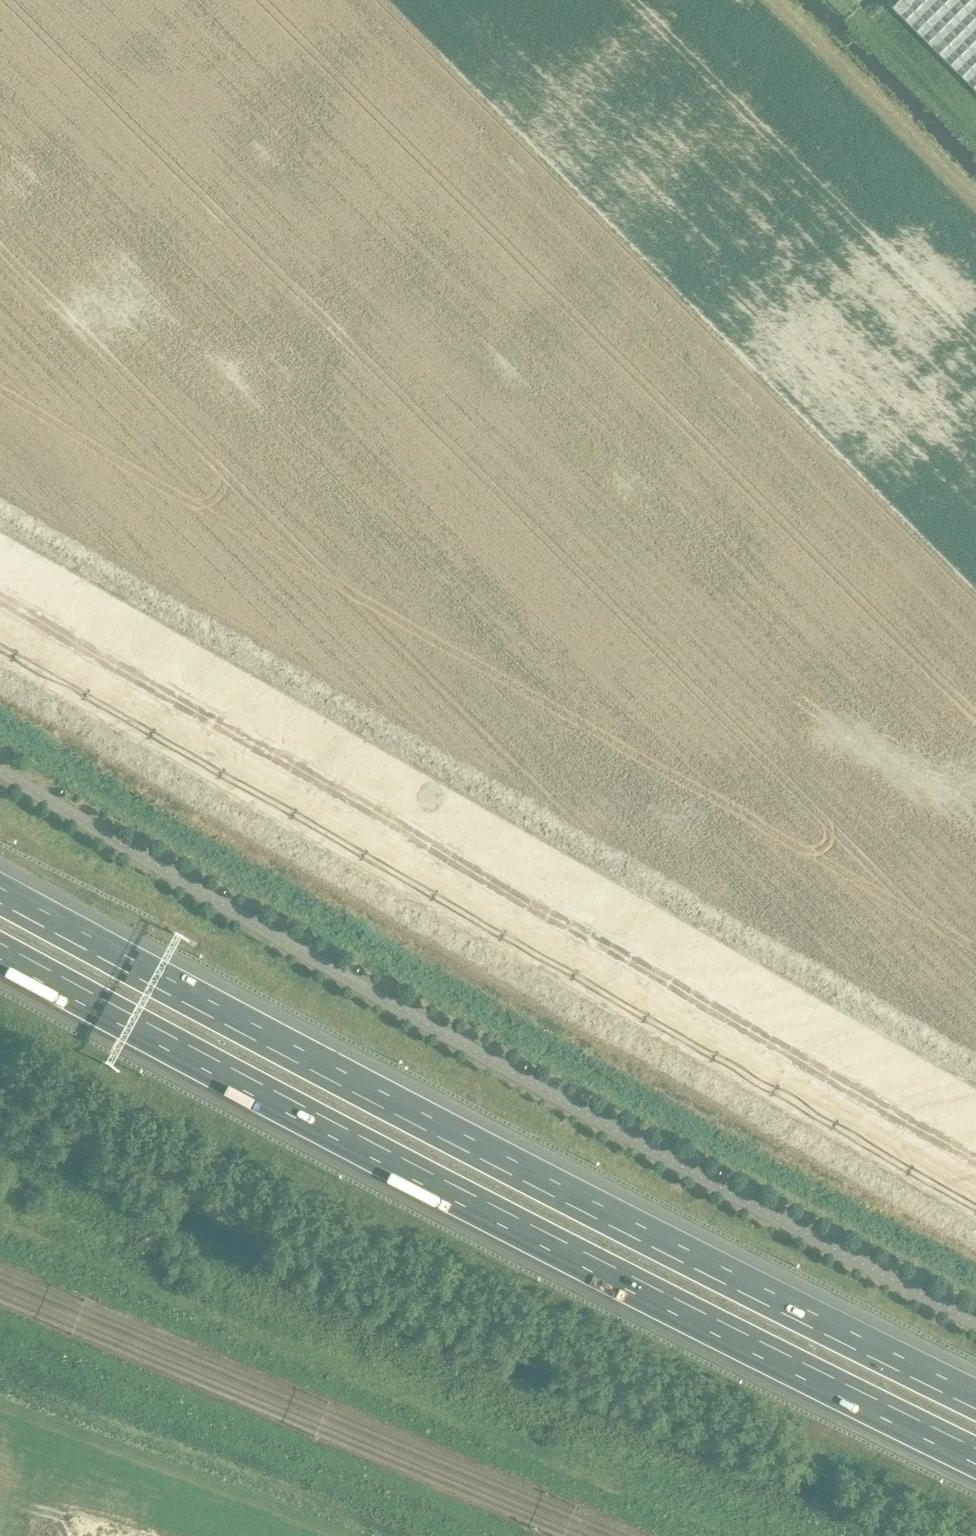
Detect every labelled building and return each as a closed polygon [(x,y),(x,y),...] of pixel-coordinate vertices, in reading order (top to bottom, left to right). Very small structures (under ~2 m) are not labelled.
[(892,10),(975,93),(975,0),(902,0),(892,10)]
